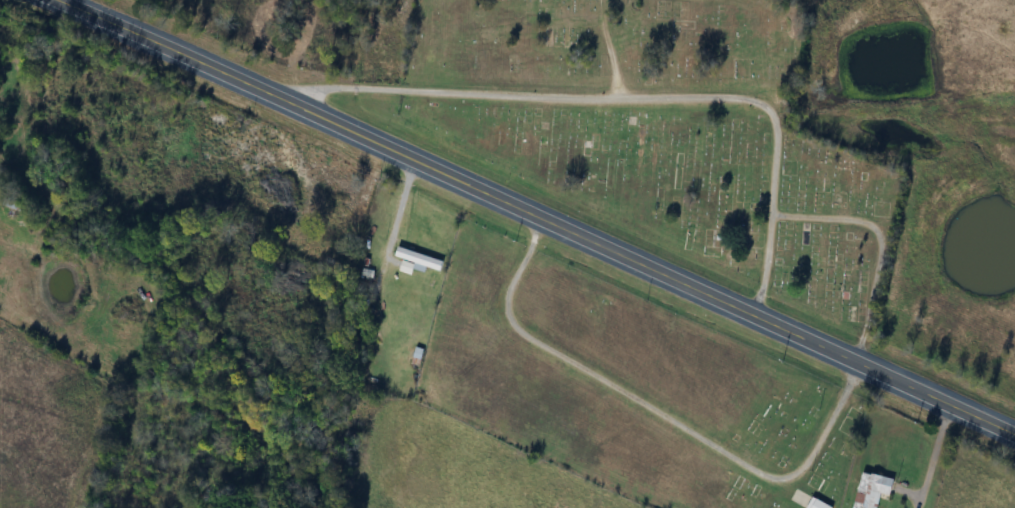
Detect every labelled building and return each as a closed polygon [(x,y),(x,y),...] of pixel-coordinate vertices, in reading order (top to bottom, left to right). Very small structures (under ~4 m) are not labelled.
[(401,273),(412,275),(414,266),(442,272),(444,259),(398,249),(396,258),(404,260),(401,273)] [(870,473),(861,507),(878,507),(881,494),(892,497),(896,480),(870,473)] [(814,499),(809,507),(831,507),(814,499)]
